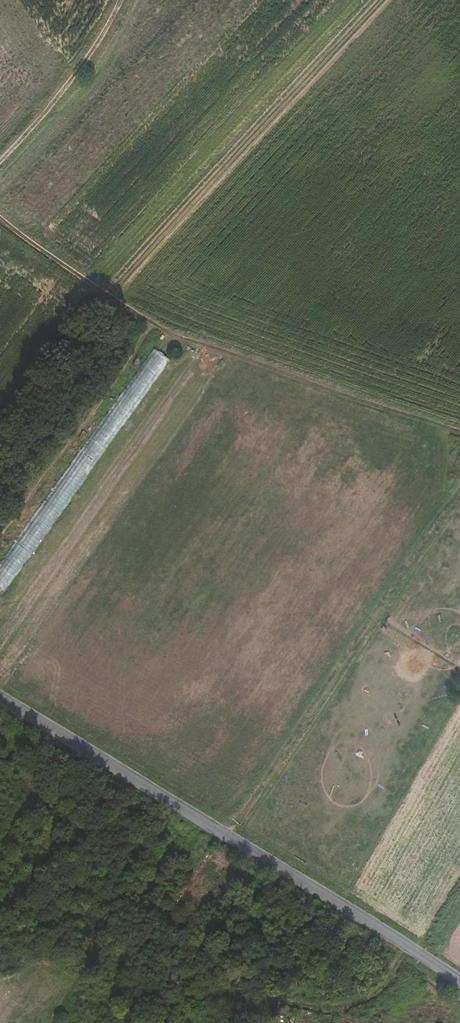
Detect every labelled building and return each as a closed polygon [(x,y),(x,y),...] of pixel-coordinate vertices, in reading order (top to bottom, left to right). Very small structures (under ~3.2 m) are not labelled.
[(0,560),(0,588),(3,591),(168,363),(153,352),(0,560)]
